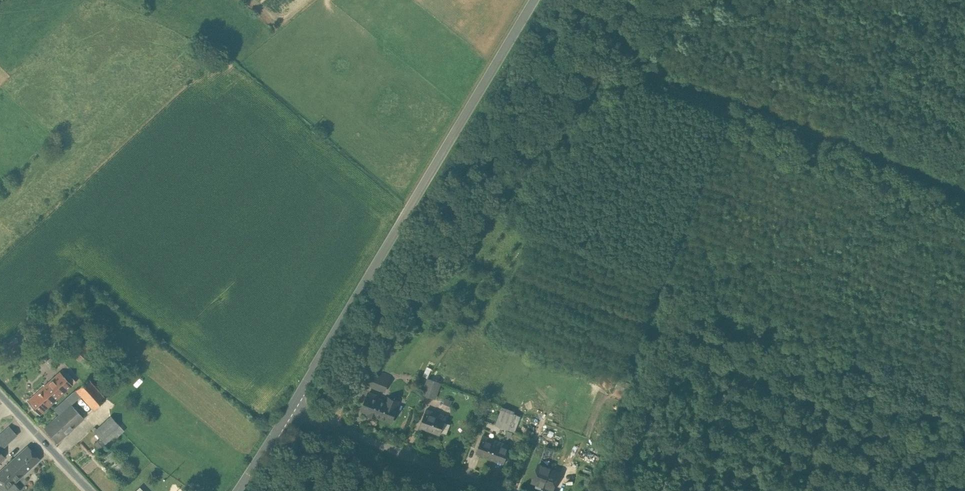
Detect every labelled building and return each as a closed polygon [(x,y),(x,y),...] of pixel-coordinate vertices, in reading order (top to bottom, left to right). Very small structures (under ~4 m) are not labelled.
[(51,354),(44,361),(49,367),(57,360),(51,354)] [(390,377),(382,374),(373,371),(369,382),(386,388),(390,377)] [(70,385),(58,372),(41,388),(53,401),(70,385)] [(441,380),(430,376),(424,391),(436,395),(441,380)] [(105,398),(87,378),(74,390),(79,395),(92,409),(105,398)] [(53,401),(41,388),(26,401),(38,414),(53,401)] [(388,399),(377,395),(378,392),(370,389),(363,407),(370,410),(370,411),(377,414),(378,413),(393,418),(398,403),(399,398),(390,395),(388,399)] [(74,390),(53,409),(58,415),(70,429),(82,418),(69,404),(79,395),(74,390)] [(515,411),(502,406),(500,411),(513,415),(515,411)] [(446,417),(433,413),(434,410),(427,407),(421,425),(441,431),(446,417)] [(513,415),(500,411),(497,421),(509,425),(513,415)] [(58,415),(43,428),(56,442),(70,429),(58,415)] [(110,415),(93,431),(101,439),(118,424),(110,415)] [(0,434),(0,449),(16,434),(9,426),(0,434)] [(503,441),(490,437),(491,434),(484,431),(477,449),(497,456),(503,441)] [(511,444),(503,441),(497,456),(505,459),(511,444)] [(557,445),(547,441),(541,459),(550,462),(557,445)] [(27,445),(8,463),(14,469),(16,467),(22,474),(39,458),(27,445)] [(550,462),(541,459),(534,477),(554,484),(561,466),(550,462)] [(0,470),(0,490),(17,490),(20,488),(14,481),(22,474),(16,467),(14,469),(8,463),(0,470)]
